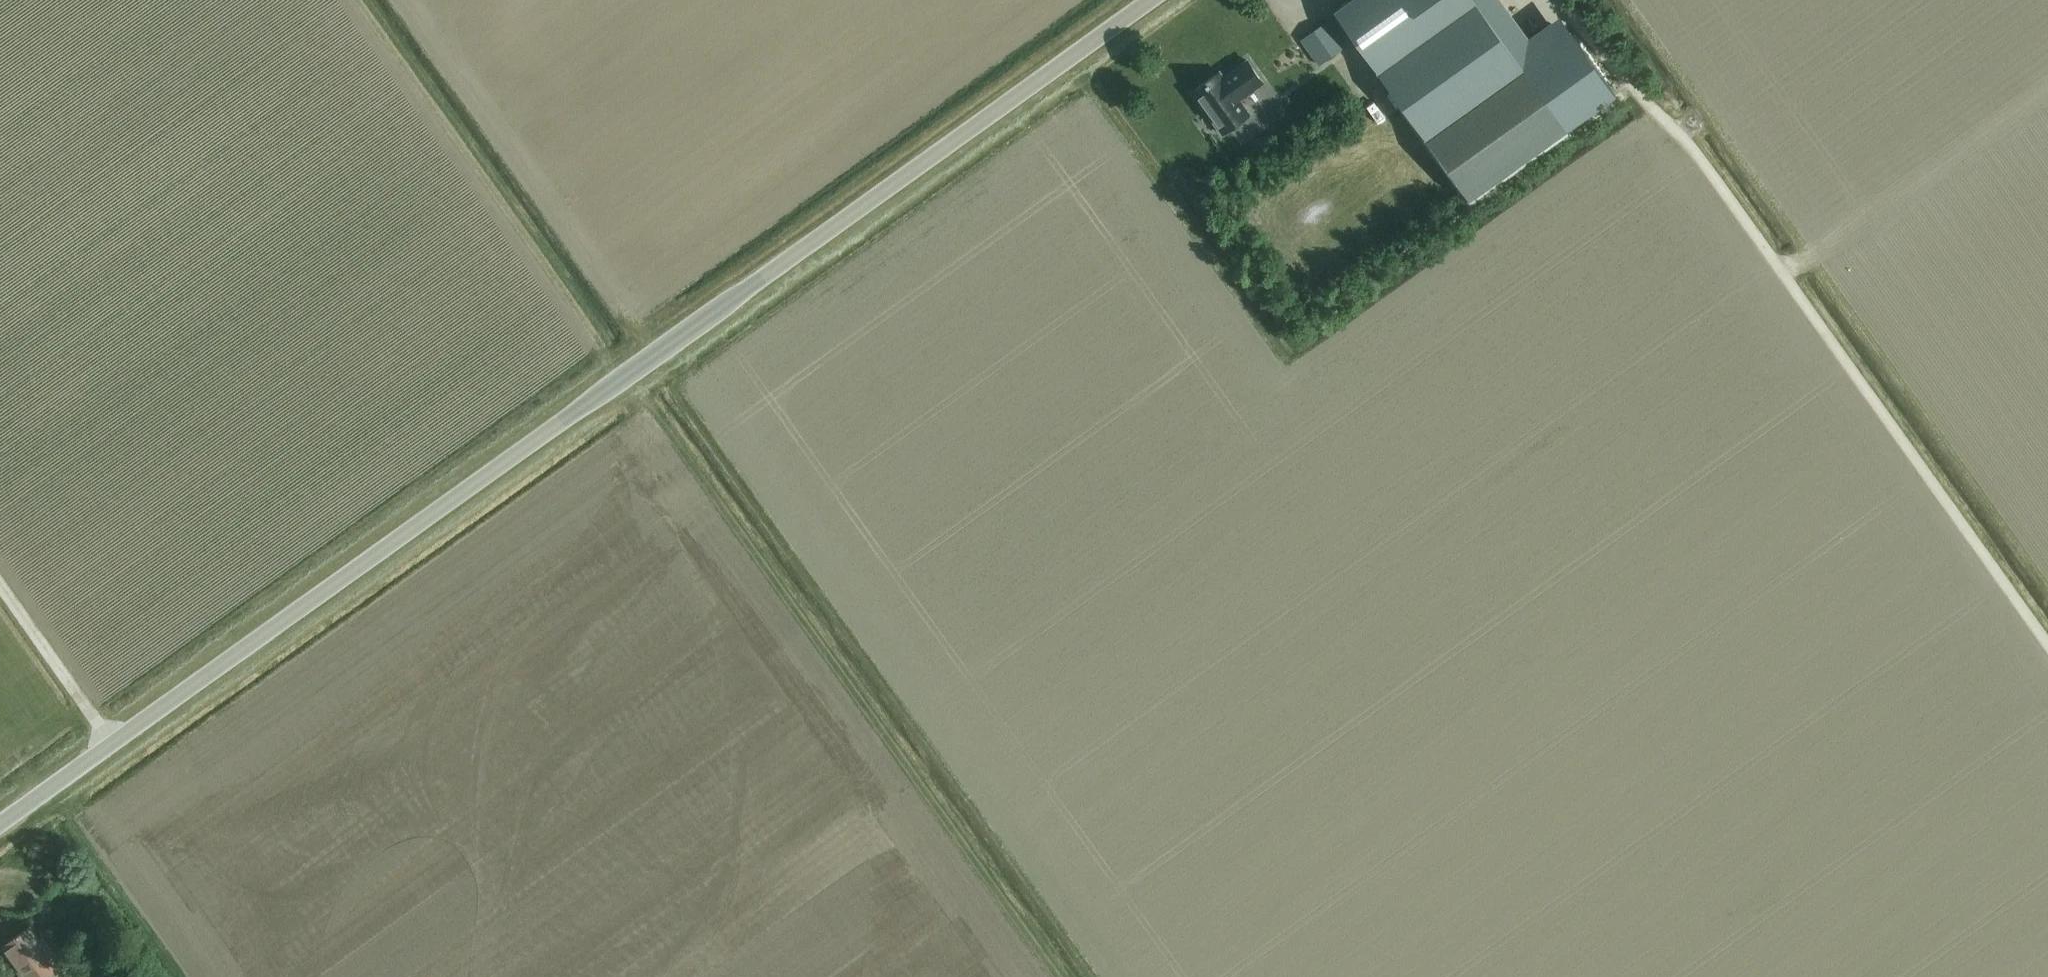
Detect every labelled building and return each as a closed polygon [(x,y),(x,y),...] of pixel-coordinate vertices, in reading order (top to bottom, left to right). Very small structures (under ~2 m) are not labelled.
[(1524,68),(1475,0),(1348,0),(1334,10),(1426,138),(1524,68)] [(1319,64),(1345,45),(1328,20),(1301,39),(1319,64)] [(1250,113),(1240,99),(1264,82),(1247,59),(1224,76),(1220,70),(1192,91),(1222,133),(1250,113)] [(1469,197),(1566,128),(1524,68),(1426,138),(1469,197)] [(63,965),(42,936),(38,938),(29,926),(2,946),(21,973),(18,975),(19,976),(47,976),(63,965)]
